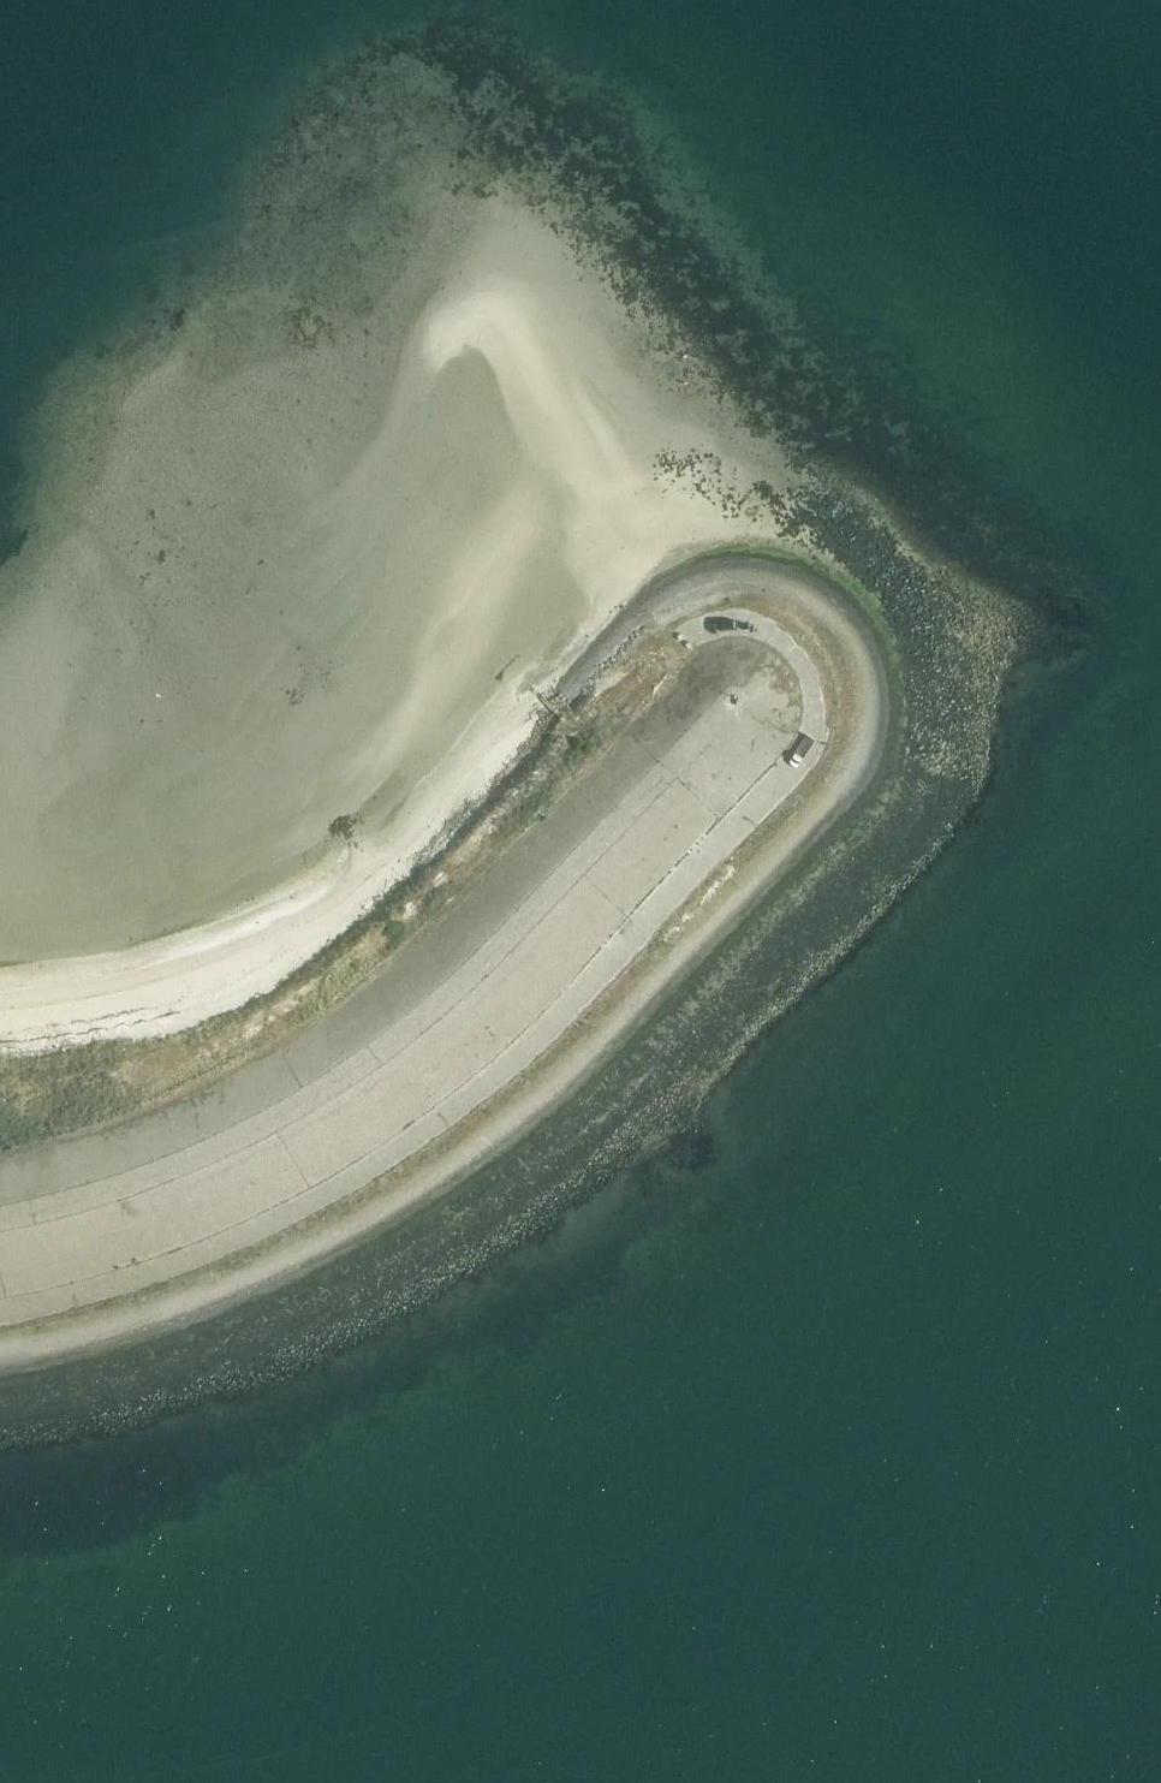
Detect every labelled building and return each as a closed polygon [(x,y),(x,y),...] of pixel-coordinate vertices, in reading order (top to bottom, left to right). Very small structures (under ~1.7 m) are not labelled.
[(695,756),(768,706),(754,686),(703,721),(709,730),(688,745),(695,756)]
